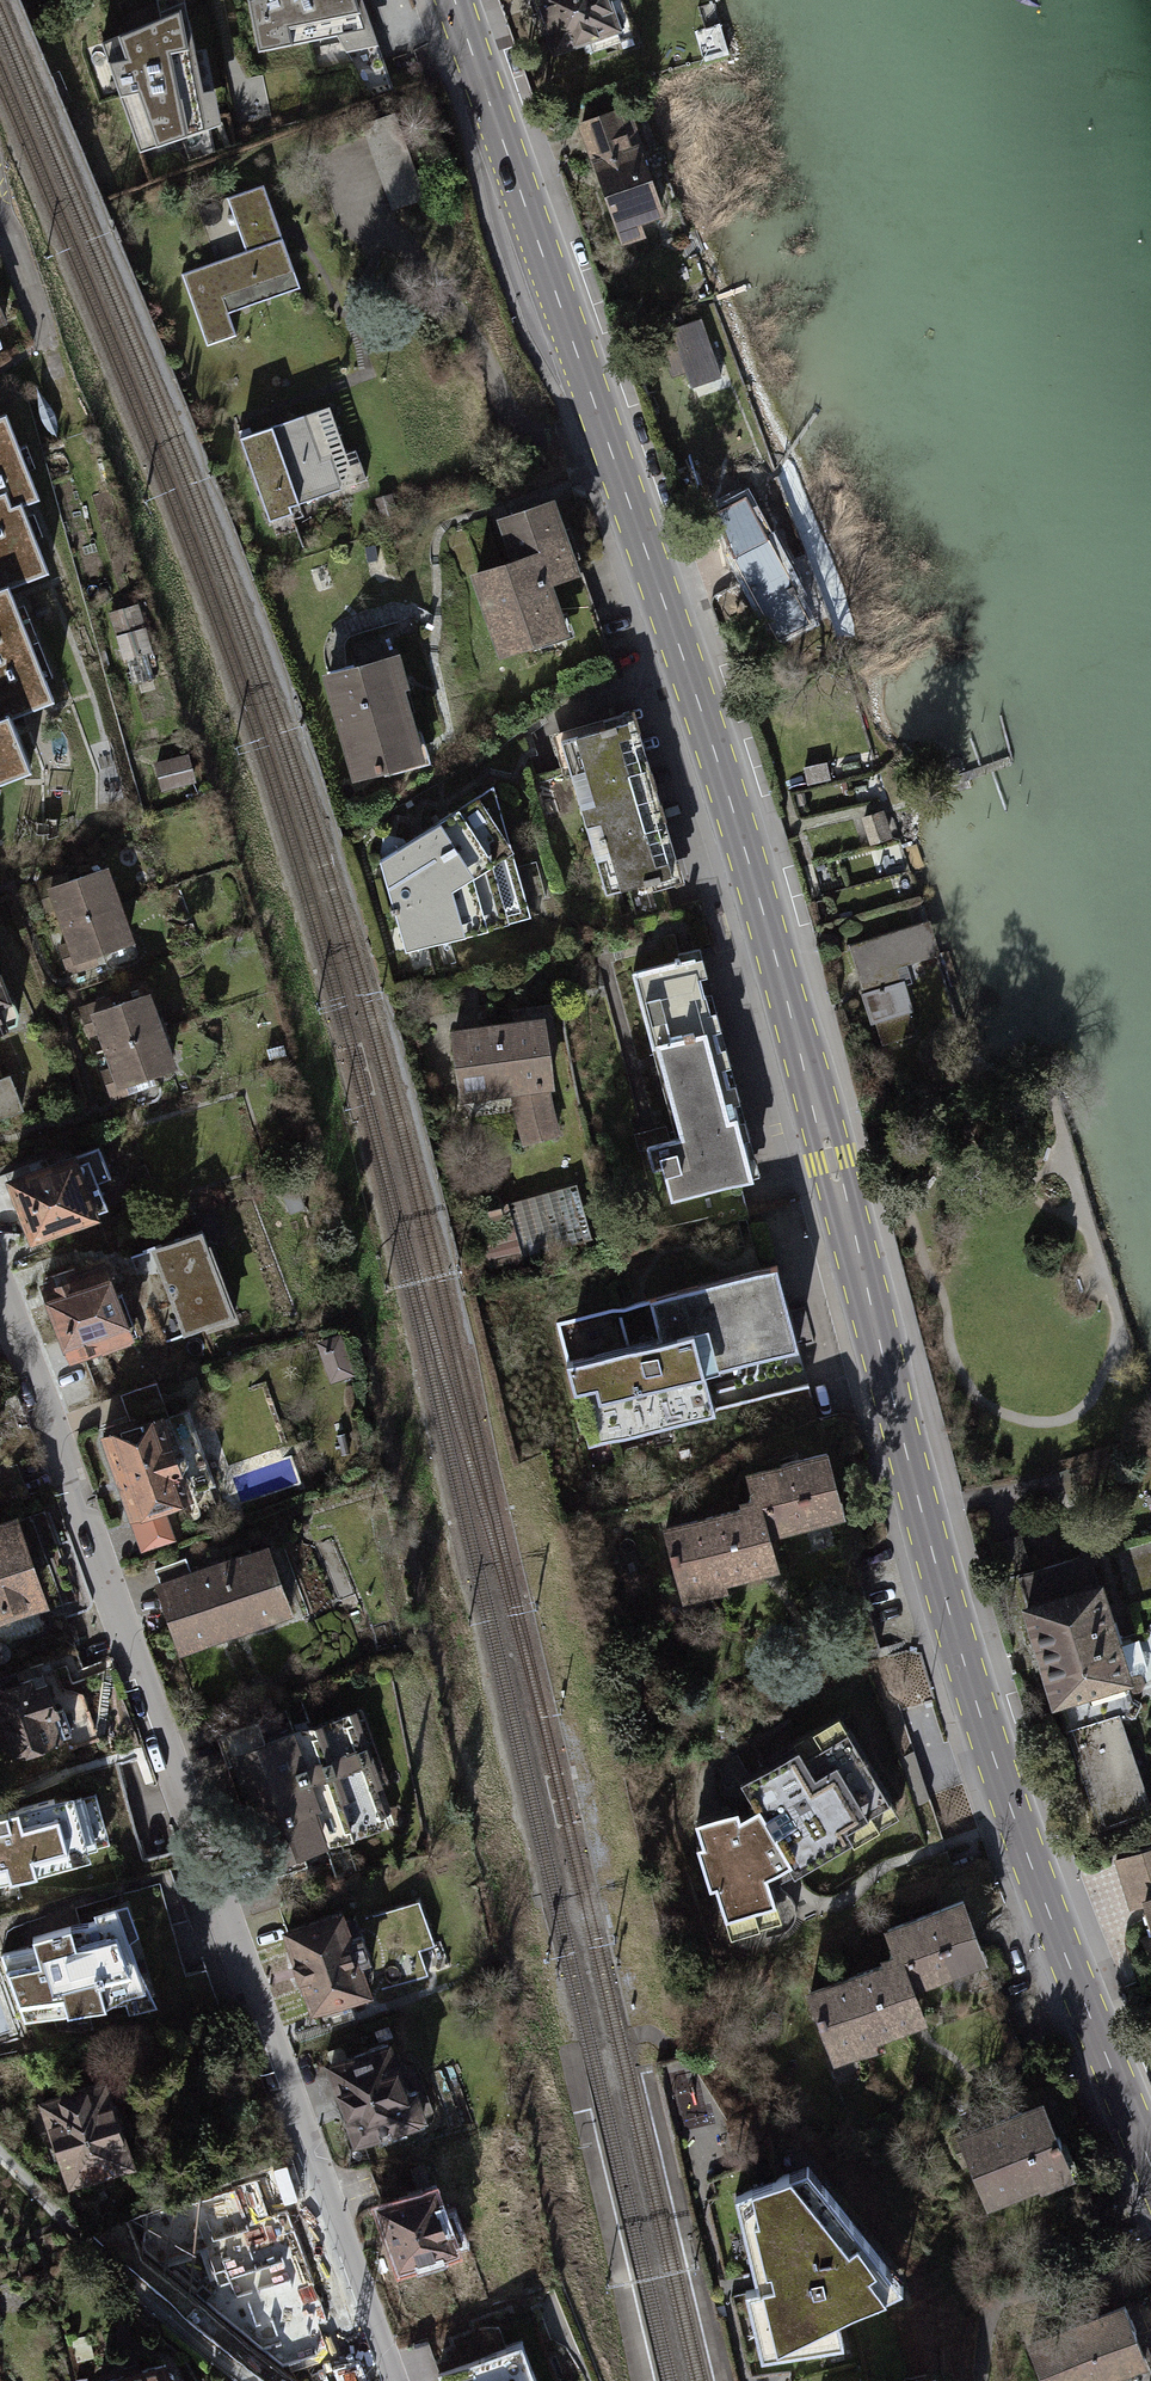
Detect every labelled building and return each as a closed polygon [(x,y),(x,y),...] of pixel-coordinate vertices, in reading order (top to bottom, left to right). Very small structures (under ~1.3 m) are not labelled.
[(259,51),(366,28),(356,0),(249,0),(259,51)] [(540,12),(531,17),(538,34),(546,33),(555,55),(588,43),(592,54),(635,39),(621,0),(609,0),(608,1),(607,0),(535,0),(540,12)] [(178,8),(102,43),(140,150),(203,128),(178,8)] [(617,109),(579,122),(615,226),(662,211),(632,120),(622,122),(617,109)] [(396,112),(361,125),(393,212),(428,199),(396,112)] [(282,234),(264,184),(226,197),(245,250),(180,273),(207,346),(236,336),(228,313),(301,287),(282,234)] [(706,335),(676,345),(687,375),(717,364),(706,335)] [(246,435),(239,437),(269,522),(293,513),(292,508),(367,481),(356,450),(347,453),(330,405),(246,435)] [(0,416),(0,588),(7,585),(9,588),(48,573),(47,570),(45,570),(20,507),(39,499),(38,496),(36,497),(5,418),(7,417),(6,414),(0,416)] [(512,561),(472,575),(501,660),(573,635),(556,586),(585,576),(558,498),(497,519),(512,561)] [(761,517),(723,531),(732,548),(728,551),(772,635),(775,639),(787,634),(780,619),(803,607),(796,595),(797,590),(769,535),(769,533),(761,517)] [(6,715),(5,714),(8,712),(10,718),(54,701),(52,697),(51,698),(7,589),(9,588),(7,585),(0,588),(0,718),(6,715)] [(135,605),(112,612),(144,722),(164,717),(146,653),(149,652),(135,605)] [(401,653),(322,675),(352,782),(426,761),(406,690),(411,689),(401,653)] [(606,728),(563,741),(607,896),(653,883),(655,892),(685,884),(636,711),(604,721),(606,728)] [(27,769),(28,771),(31,770),(10,718),(8,712),(5,714),(6,715),(0,718),(0,780),(27,769)] [(186,756),(156,764),(162,787),(192,779),(186,756)] [(877,776),(794,798),(804,832),(861,816),(870,847),(895,840),(877,776)] [(387,858),(381,861),(407,953),(533,918),(495,786),(485,793),(441,822),(421,836),(403,847),(387,858)] [(54,882),(39,887),(46,909),(56,905),(63,924),(114,906),(101,869),(55,886),(54,882)] [(127,942),(114,906),(63,924),(70,942),(59,946),(67,967),(82,962),(81,958),(127,942)] [(928,928),(851,952),(868,1005),(944,982),(928,928)] [(754,1182),(696,961),(638,976),(660,1058),(681,1138),(653,1145),(647,1147),(654,1174),(664,1172),(672,1203),(754,1182)] [(17,1023),(18,1013),(15,1003),(5,997),(0,984),(0,1029),(17,1023)] [(97,1007),(81,1013),(89,1034),(99,1031),(106,1049),(157,1031),(144,995),(98,1011),(97,1007)] [(514,1022),(450,1031),(461,1103),(511,1098),(524,1147),(563,1135),(557,1123),(551,1093),(556,1092),(551,1051),(559,1050),(552,1004),(527,1007),(512,1010),(514,1022)] [(170,1067),(157,1031),(106,1049),(112,1068),(102,1071),(110,1093),(125,1087),(124,1084),(170,1067)] [(0,1080),(0,1117),(21,1108),(9,1076),(0,1080)] [(50,1167),(11,1182),(33,1239),(96,1215),(95,1212),(107,1207),(98,1182),(110,1177),(98,1147),(49,1166),(50,1167)] [(487,1269),(592,1241),(577,1185),(472,1214),(487,1269)] [(202,1230),(151,1249),(183,1334),(234,1315),(202,1230)] [(118,1266),(52,1288),(79,1366),(145,1343),(118,1266)] [(779,1273),(560,1329),(590,1445),(809,1389),(779,1273)] [(347,1334),(323,1341),(335,1384),(359,1377),(347,1334)] [(108,1436),(107,1437),(134,1513),(162,1502),(186,1494),(160,1418),(137,1426),(134,1417),(105,1428),(108,1436)] [(754,1494),(658,1518),(675,1586),(780,1560),(772,1527),(845,1509),(828,1443),(746,1463),(754,1494)] [(162,1502),(134,1513),(128,1514),(141,1550),(175,1538),(162,1502)] [(0,1532),(0,1610),(35,1597),(10,1528),(0,1532)] [(1119,1550),(1134,1604),(1150,1599),(1150,1541),(1119,1550)] [(267,1548),(159,1587),(180,1648),(290,1608),(267,1548)] [(1095,1553),(1014,1577),(1038,1656),(1119,1632),(1095,1553)] [(1119,1632),(1038,1656),(1061,1731),(1142,1707),(1119,1632)] [(0,1700),(0,1737),(7,1755),(71,1733),(62,1708),(56,1711),(46,1684),(33,1688),(30,1679),(2,1689),(5,1698),(0,1700)] [(737,1801),(696,1816),(703,1836),(695,1839),(709,1880),(716,1877),(727,1912),(738,1908),(773,1895),(764,1865),(778,1857),(788,1851),(793,1862),(853,1826),(846,1816),(888,1791),(837,1706),(741,1770),(757,1798),(739,1809),(737,1801)] [(257,1722),(223,1734),(274,1876),(307,1865),(300,1845),(378,1817),(365,1780),(368,1779),(362,1762),(371,1759),(366,1744),(359,1747),(350,1721),(267,1750),(257,1722)] [(1077,1739),(1108,1828),(1150,1814),(1150,1802),(1124,1723),(1077,1739)] [(0,1814),(0,1883),(71,1863),(64,1837),(90,1830),(81,1796),(55,1804),(53,1798),(0,1814)] [(390,1987),(428,1973),(420,1949),(435,1943),(419,1899),(365,1918),(390,1987)] [(900,1960),(805,1994),(831,2064),(940,2025),(929,1995),(994,1971),(969,1902),(889,1930),(900,1960)] [(35,1944),(1,1954),(24,2022),(106,2005),(103,1996),(137,1986),(112,1914),(33,1937),(35,1944)] [(340,1914),(287,1932),(297,1961),(293,1962),(299,1979),(303,1978),(319,2025),(353,2013),(347,1995),(366,1989),(356,1961),(368,1957),(361,1936),(349,1940),(340,1914)] [(423,1950),(434,1972),(450,1964),(439,1942),(423,1950)] [(386,2045),(330,2065),(356,2138),(422,2114),(414,2091),(422,2088),(413,2065),(396,2072),(386,2045)] [(103,2081),(43,2102),(71,2181),(131,2161),(103,2081)] [(1042,2094),(955,2130),(986,2206),(1074,2170),(1042,2094)] [(806,2160),(732,2191),(755,2283),(743,2287),(758,2354),(843,2341),(836,2316),(901,2282),(806,2160)] [(433,2188),(374,2209),(395,2268),(454,2247),(433,2188)] [(201,2267),(228,2345),(258,2334),(272,2375),(285,2371),(289,2380),(311,2380),(324,2376),(305,2323),(325,2316),(296,2234),(201,2267)] [(1025,2340),(1042,2380),(1095,2380),(1148,2360),(1124,2300),(1025,2340)] [(439,2372),(442,2380),(536,2380),(522,2342),(439,2372)] [(94,2379),(94,2380),(178,2380),(168,2353),(94,2379)]
